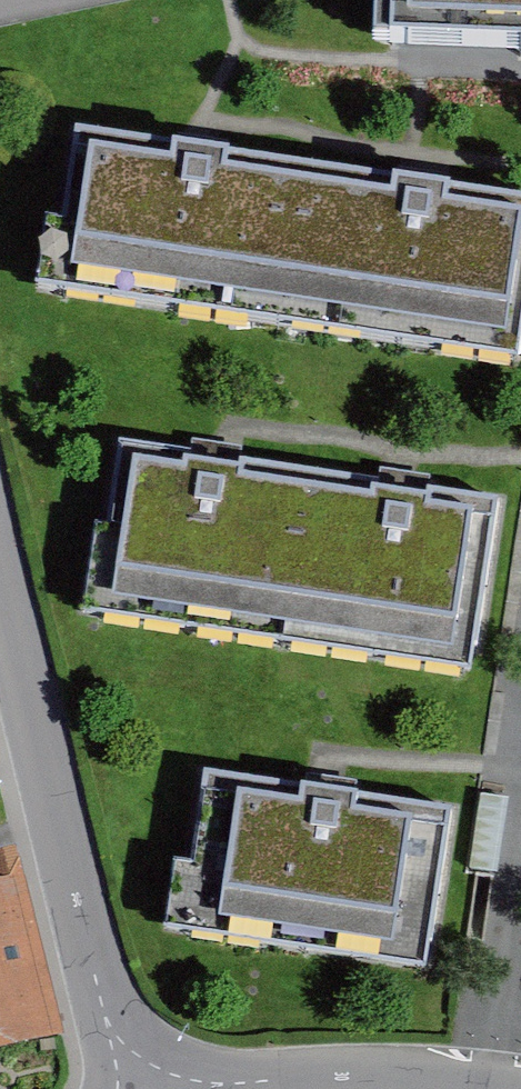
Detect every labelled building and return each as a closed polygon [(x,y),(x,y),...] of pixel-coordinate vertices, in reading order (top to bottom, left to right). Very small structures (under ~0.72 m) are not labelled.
[(373,62),(520,65),(520,0),(375,0),(373,62)] [(51,288),(280,333),(304,193),(77,154),(51,288)] [(304,193),(280,333),(508,372),(520,296),(520,230),(304,193)] [(96,622),(281,654),(307,494),(126,463),(96,622)] [(466,685),(493,526),(307,494),(281,654),(466,685)] [(421,987),(446,837),(208,796),(183,946),(421,987)] [(0,863),(0,1067),(49,1056),(5,862),(0,863)]
